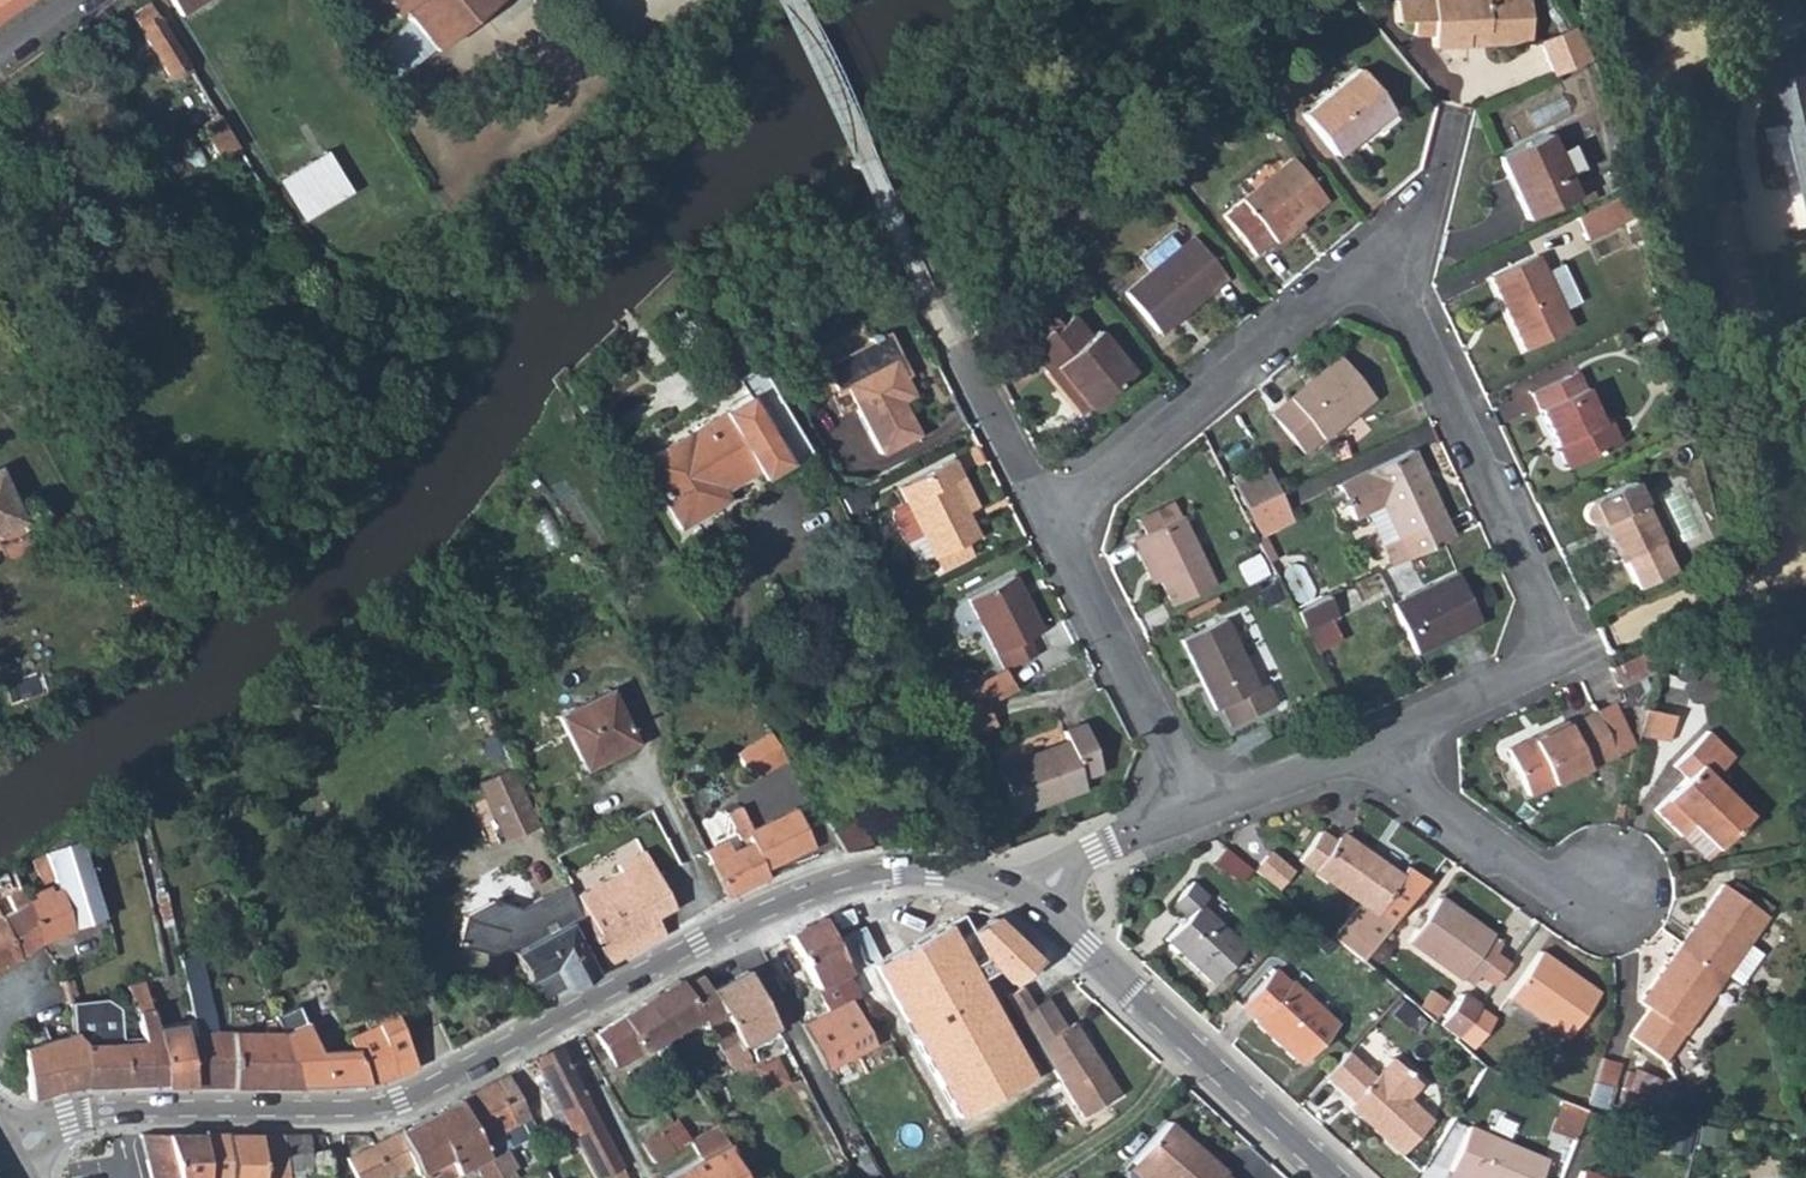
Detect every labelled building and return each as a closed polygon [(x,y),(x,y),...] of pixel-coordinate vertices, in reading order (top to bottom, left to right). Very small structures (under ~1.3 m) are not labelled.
[(32,0),(0,0),(0,23),(32,0)] [(179,15),(204,0),(171,0),(179,15)] [(395,17),(402,11),(412,23),(367,61),(389,87),(494,0),(382,0),(395,17)] [(1466,46),(1466,39),(1482,39),(1482,46),(1527,44),(1524,0),(1391,0),(1391,21),(1409,21),(1410,37),(1428,38),(1428,48),(1466,46)] [(190,70),(149,3),(130,15),(166,76),(178,68),(183,75),(190,70)] [(1551,75),(1593,58),(1582,38),(1574,24),(1537,40),(1551,75)] [(1778,54),(1805,181),(1805,47),(1778,54)] [(1299,115),(1329,152),(1367,122),(1370,126),(1388,111),(1355,70),(1299,115)] [(219,156),(236,146),(208,100),(198,106),(198,109),(204,121),(200,124),(219,156)] [(1129,133),(1147,119),(1144,114),(1125,129),(1129,133)] [(1149,122),(1147,119),(1129,133),(1131,136),(1149,122)] [(1367,122),(1329,152),(1332,156),(1370,126),(1367,122)] [(1558,174),(1551,158),(1542,138),(1496,159),(1523,219),(1569,198),(1558,174)] [(1567,150),(1551,158),(1558,174),(1576,167),(1567,150)] [(276,179),(301,221),(349,193),(324,151),(276,179)] [(1319,201),(1286,160),(1218,214),(1251,256),(1319,201)] [(1628,191),(1571,217),(1583,241),(1635,218),(1628,191)] [(1135,257),(1145,269),(1172,247),(1161,235),(1135,257)] [(1172,247),(1145,269),(1118,291),(1152,333),(1218,279),(1185,237),(1172,247)] [(1541,275),(1533,256),(1486,279),(1520,351),(1566,330),(1558,313),(1572,306),(1556,269),(1541,275)] [(222,267),(229,278),(238,273),(231,262),(222,267)] [(1043,336),(1039,332),(1022,347),(1042,371),(1048,366),(1083,407),(1128,368),(1095,328),(1086,335),(1068,314),(1058,323),(1043,336)] [(1035,327),(1039,332),(1043,336),(1058,323),(1050,314),(1035,327)] [(864,340),(819,362),(834,390),(842,385),(878,453),(915,434),(899,402),(910,396),(893,362),(897,360),(882,331),(874,335),(871,332),(862,337),(864,340)] [(1368,400),(1333,358),(1281,399),(1283,402),(1266,415),(1299,454),(1316,440),(1318,442),(1368,400)] [(1048,366),(1042,371),(1077,412),(1083,407),(1048,366)] [(790,468),(811,454),(757,367),(734,380),(744,396),(636,462),(677,528),(713,506),(709,501),(723,492),(757,472),(762,477),(786,462),(790,468)] [(1596,422),(1574,372),(1526,394),(1561,469),(1617,445),(1605,419),(1596,422)] [(62,418),(74,436),(82,430),(71,413),(62,418)] [(1389,566),(1449,538),(1408,449),(1333,485),(1350,520),(1365,513),(1389,566)] [(975,536),(963,512),(948,479),(958,475),(950,458),(896,485),(904,501),(892,508),(890,516),(902,537),(911,539),(920,533),(932,557),(963,542),(975,536)] [(1244,508),(1275,494),(1265,471),(1234,486),(1244,508)] [(1609,491),(1625,483),(1619,471),(1603,479),(1609,491)] [(18,506),(0,472),(0,515),(18,506)] [(948,479),(963,512),(974,506),(958,475),(948,479)] [(1622,558),(1635,585),(1670,569),(1629,482),(1625,483),(1609,491),(1580,505),(1576,513),(1580,523),(1585,525),(1596,523),(1614,560),(1622,558)] [(856,484),(839,492),(845,507),(863,498),(856,484)] [(727,498),(723,492),(709,501),(713,506),(727,498)] [(1285,515),(1275,494),(1244,508),(1254,529),(1285,515)] [(1142,551),(1157,580),(1170,605),(1212,584),(1169,502),(1148,512),(1155,526),(1143,532),(1129,539),(1137,555),(1142,551)] [(1155,526),(1148,512),(1137,518),(1143,532),(1155,526)] [(969,554),(963,542),(932,557),(939,569),(969,554)] [(1152,583),(1157,580),(1142,551),(1137,555),(1152,583)] [(1476,623),(1454,573),(1391,603),(1414,652),(1476,623)] [(1037,631),(1009,576),(965,598),(992,653),(995,652),(1003,668),(1032,653),(1024,638),(1037,631)] [(1324,596),(1292,610),(1302,631),(1333,617),(1324,596)] [(1257,687),(1237,646),(1223,618),(1180,639),(1213,709),(1218,707),(1227,725),(1273,703),(1265,684),(1257,687)] [(1249,640),(1237,646),(1257,687),(1265,684),(1270,682),(1249,640)] [(1653,669),(1659,644),(1611,666),(1608,667),(1616,685),(1653,669)] [(1689,683),(1697,666),(1682,660),(1675,676),(1689,683)] [(921,672),(932,693),(942,688),(931,667),(921,672)] [(940,700),(951,720),(980,705),(971,685),(940,700)] [(580,768),(633,742),(606,688),(554,715),(580,768)] [(1611,700),(1593,708),(1614,755),(1631,747),(1611,700)] [(980,705),(951,720),(960,738),(990,724),(980,705)] [(1614,755),(1593,708),(1505,747),(1526,795),(1614,755)] [(1645,710),(1639,736),(1667,743),(1673,716),(1645,710)] [(1098,770),(1080,722),(1060,730),(1063,740),(996,766),(1013,813),(1081,788),(1078,778),(1098,770)] [(768,731),(734,751),(750,777),(783,756),(768,731)] [(1654,811),(1678,834),(1686,824),(1712,848),(1746,813),(1709,777),(1729,756),(1703,731),(1670,765),(1684,778),(1654,811)] [(505,764),(470,782),(500,840),(535,822),(505,764)] [(820,816),(840,849),(870,842),(845,801),(820,816)] [(743,833),(749,828),(737,804),(724,811),(736,836),(743,833)] [(702,849),(726,896),(769,876),(766,867),(814,843),(794,806),(749,828),(743,833),(747,841),(729,850),(724,839),(702,849)] [(1686,824),(1678,834),(1703,857),(1712,848),(1686,824)] [(1356,900),(1328,935),(1357,961),(1425,881),(1408,865),(1399,876),(1337,833),(1331,842),(1316,832),(1297,858),(1356,900)] [(992,851),(1007,845),(1003,836),(988,843),(992,851)] [(75,838),(43,849),(44,854),(30,861),(39,886),(28,891),(30,896),(21,901),(37,940),(71,927),(69,923),(99,914),(75,838)] [(1265,877),(1230,844),(1220,855),(1253,888),(1265,877)] [(597,956),(599,962),(620,951),(647,937),(644,930),(653,925),(643,906),(663,895),(641,846),(614,860),(618,866),(570,890),(590,931),(585,933),(597,956)] [(506,943),(535,997),(588,968),(599,962),(597,956),(585,933),(590,931),(570,890),(567,892),(560,879),(519,902),(494,890),(459,908),(449,930),(480,945),(490,939),(493,935),(507,940),(506,943)] [(1205,896),(1190,882),(1167,905),(1182,920),(1164,939),(1208,980),(1242,945),(1198,904),(1205,896)] [(1720,882),(1677,940),(1724,973),(1745,944),(1766,916),(1720,882)] [(21,901),(16,889),(5,894),(11,908),(0,914),(0,922),(16,957),(38,942),(37,940),(21,901)] [(170,924),(162,892),(153,894),(161,927),(170,924)] [(1404,940),(1469,985),(1484,964),(1499,943),(1436,898),(1420,919),(1416,916),(1409,925),(1413,928),(1404,940)] [(1000,907),(978,922),(994,952),(1018,974),(1046,948),(1000,907)] [(817,912),(784,929),(813,984),(836,973),(846,967),(817,912)] [(1036,1065),(950,917),(876,960),(963,1108),(1036,1065)] [(16,957),(0,922),(0,967),(16,957)] [(1724,973),(1677,940),(1636,998),(1647,1007),(1627,1034),(1663,1059),(1724,973)] [(1724,973),(1738,983),(1760,954),(1745,944),(1724,973)] [(1563,1036),(1596,991),(1537,950),(1504,996),(1563,1036)] [(198,1034),(216,1028),(199,954),(178,959),(198,1034)] [(599,962),(588,968),(591,973),(601,966),(599,962)] [(1483,994),(1497,974),(1484,964),(1469,985),(1483,994)] [(695,969),(618,1012),(597,1025),(619,1062),(641,1049),(700,1014),(730,1066),(746,1056),(739,1044),(707,989),(695,969)] [(1284,983),(1270,969),(1237,1004),(1252,1017),(1250,1021),(1297,1063),(1333,1023),(1287,980),(1284,983)] [(744,970),(707,989),(739,1044),(775,1026),(744,970)] [(826,1008),(848,996),(836,973),(813,984),(826,1008)] [(150,1005),(142,981),(126,984),(136,1014),(141,1039),(120,1040),(116,1009),(104,999),(66,1003),(71,1031),(79,1085),(164,1083),(154,1027),(150,1005)] [(1018,1014),(1032,1004),(1020,987),(1005,996),(1018,1014)] [(1435,1021),(1453,1035),(1474,1005),(1455,992),(1435,1021)] [(826,1008),(802,1020),(826,1066),(872,1042),(848,996),(826,1008)] [(1065,1025),(1045,996),(1032,1004),(1018,1014),(1037,1043),(1065,1025)] [(271,1011),(279,1030),(304,1021),(296,1002),(271,1011)] [(1453,1035),(1469,1046),(1490,1017),(1474,1005),(1453,1035)] [(279,1030),(298,1086),(366,1084),(392,1075),(414,1064),(392,1009),(373,1009),(378,1022),(347,1035),(352,1046),(314,1049),(304,1021),(279,1030)] [(1065,1025),(1037,1043),(1061,1078),(1085,1114),(1121,1091),(1073,1020),(1065,1025)] [(154,1027),(164,1083),(165,1086),(225,1086),(224,1067),(217,1047),(223,1046),(223,1029),(223,1027),(216,1028),(198,1034),(186,1036),(183,1023),(154,1027)] [(224,1067),(225,1086),(298,1086),(279,1030),(223,1029),(223,1046),(217,1047),(224,1067)] [(22,1046),(31,1098),(79,1085),(71,1031),(22,1046)] [(532,1056),(551,1092),(566,1118),(598,1177),(609,1172),(612,1177),(628,1177),(556,1043),(532,1056)] [(1342,1050),(1320,1075),(1349,1101),(1344,1106),(1398,1154),(1429,1119),(1408,1100),(1419,1086),(1388,1058),(1372,1076),(1342,1050)] [(1595,1084),(1612,1089),(1619,1067),(1601,1062),(1595,1084)] [(505,1072),(492,1079),(524,1138),(536,1131),(505,1072)] [(1667,1090),(1662,1088),(1664,1084),(1633,1072),(1632,1076),(1628,1074),(1621,1091),(1625,1092),(1622,1100),(1652,1112),(1653,1110),(1658,1112),(1667,1090)] [(492,1079),(456,1098),(497,1174),(511,1165),(503,1149),(524,1138),(492,1079)] [(566,1118),(551,1092),(539,1098),(554,1125),(566,1118)] [(424,1115),(448,1159),(455,1172),(472,1163),(480,1177),(499,1177),(497,1174),(456,1098),(424,1115)] [(1557,1131),(1572,1137),(1583,1106),(1564,1098),(1561,1106),(1567,1108),(1557,1131)] [(654,1158),(686,1136),(667,1104),(645,1118),(652,1129),(639,1138),(654,1158)] [(1567,1108),(1561,1106),(1552,1129),(1557,1131),(1567,1108)] [(424,1115),(395,1130),(412,1164),(418,1175),(448,1159),(424,1115)] [(1218,1171),(1223,1166),(1165,1119),(1128,1162),(1147,1177),(1227,1177),(1218,1171)] [(687,1137),(698,1158),(726,1143),(714,1122),(687,1137)] [(1446,1170),(1442,1177),(1536,1177),(1541,1167),(1545,1158),(1466,1124),(1446,1170)] [(395,1130),(344,1156),(355,1177),(384,1177),(412,1164),(395,1130)] [(177,1177),(207,1177),(202,1131),(166,1133),(177,1177)] [(202,1131),(207,1177),(289,1177),(287,1170),(281,1132),(202,1131)] [(308,1133),(281,1132),(287,1170),(311,1169),(308,1133)] [(138,1134),(151,1177),(177,1177),(166,1133),(138,1134)] [(743,1174),(726,1143),(698,1158),(660,1177),(735,1177),(743,1174)] [(448,1159),(418,1175),(420,1177),(444,1177),(455,1172),(448,1159)] [(1136,1177),(1147,1177),(1128,1162),(1124,1168),(1136,1177)] [(1541,1167),(1536,1177),(1548,1177),(1551,1171),(1541,1167)]
